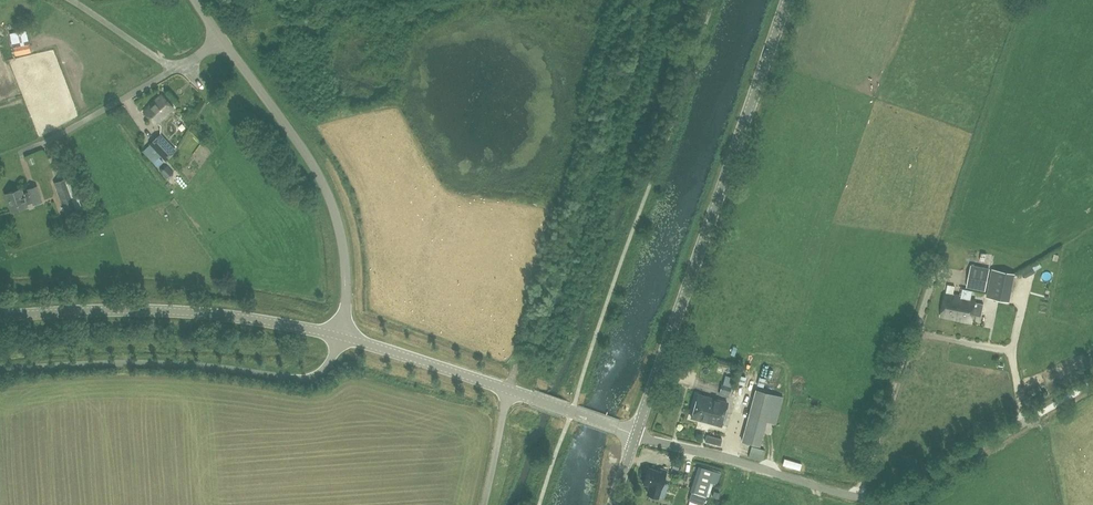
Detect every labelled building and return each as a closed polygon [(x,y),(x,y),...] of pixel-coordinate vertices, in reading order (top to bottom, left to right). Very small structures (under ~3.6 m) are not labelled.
[(29,26),(12,28),(13,39),(30,36),(29,26)] [(13,47),(14,56),(31,52),(29,43),(13,47)] [(144,111),(156,124),(173,108),(161,95),(144,111)] [(149,143),(165,160),(176,151),(160,134),(149,143)] [(173,171),(167,165),(164,164),(160,168),(160,171),(166,178),(169,178),(173,174),(173,171)] [(65,178),(53,182),(67,217),(78,213),(65,178)] [(27,206),(26,203),(32,201),(33,203),(41,201),(36,186),(28,188),(29,191),(23,193),(21,188),(5,193),(11,211),(27,206)] [(968,287),(985,290),(989,268),(972,265),(968,287)] [(988,297),(1001,299),(1008,301),(1013,273),(1005,271),(994,269),(988,297)] [(951,290),(953,283),(945,281),(943,288),(951,290)] [(971,322),(976,299),(971,298),(972,290),(962,288),(961,296),(956,319),(971,322)] [(941,316),(956,319),(961,296),(946,293),(941,316)] [(731,386),(721,383),(718,394),(728,397),(731,386)] [(755,388),(741,440),(760,445),(766,421),(776,423),(783,396),(755,388)] [(724,412),(727,402),(697,394),(694,407),(704,410),(706,406),(715,408),(715,407),(718,408),(717,410),(724,412)] [(721,425),(724,412),(717,410),(718,408),(715,407),(715,408),(706,406),(704,410),(694,407),(691,417),(721,425)] [(722,438),(706,434),(705,441),(720,445),(722,438)] [(752,446),(749,457),(762,461),(765,449),(752,446)] [(690,491),(706,496),(710,482),(717,484),(721,472),(698,465),(690,491)] [(660,469),(659,471),(648,467),(643,483),(649,485),(646,493),(658,497),(659,496),(664,498),(669,483),(663,482),(667,469),(661,467),(660,469)]
